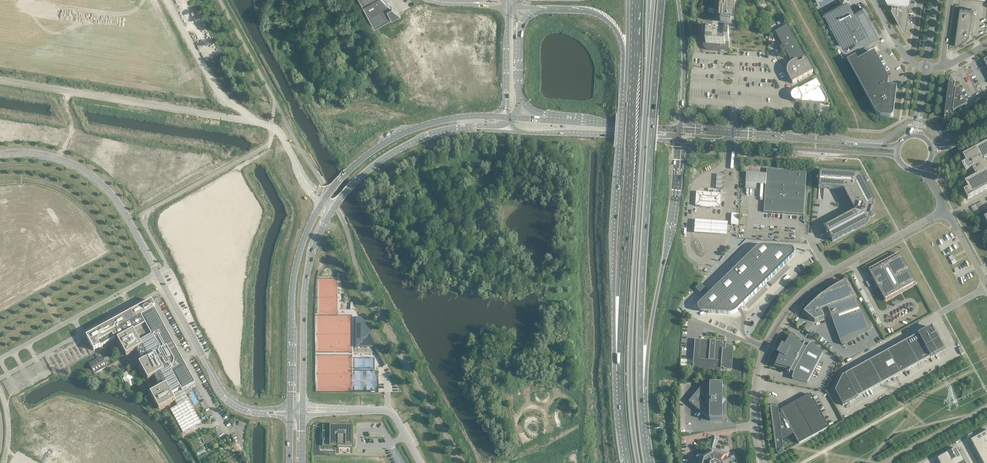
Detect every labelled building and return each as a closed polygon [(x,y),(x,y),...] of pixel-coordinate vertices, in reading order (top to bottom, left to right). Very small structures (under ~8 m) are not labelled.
[(362,5),(367,14),(387,3),(384,1),(383,0),(371,0),(362,5)] [(703,45),(703,46),(703,47),(704,47),(704,48),(704,49),(705,49),(706,49),(706,50),(707,50),(708,50),(712,50),(728,52),(729,46),(729,45),(730,33),(728,33),(728,28),(735,29),(736,22),(734,21),(736,0),(716,0),(715,19),(715,20),(720,21),(720,23),(720,24),(724,24),(724,25),(708,24),(708,29),(707,29),(706,34),(704,34),(704,33),(703,33),(703,39),(704,39),(706,39),(706,42),(703,42),(703,44),(703,45)] [(824,12),(843,48),(857,40),(860,46),(878,36),(863,8),(854,12),(848,0),(846,0),(824,12)] [(903,27),(904,27),(904,28),(905,28),(905,27),(906,27),(906,26),(907,26),(909,8),(908,8),(908,5),(909,3),(910,3),(910,2),(910,0),(888,0),(889,0),(890,0),(892,1),(892,3),(892,6),(891,6),(903,27)] [(390,6),(387,3),(367,14),(374,27),(394,16),(400,13),(398,12),(396,10),(393,9),(390,6)] [(969,34),(969,35),(973,10),(972,10),(960,8),(954,46),(955,46),(955,45),(961,40),(960,42),(961,41),(961,40),(963,39),(963,40),(963,39),(969,34)] [(805,57),(788,26),(782,29),(782,28),(782,27),(781,27),(780,28),(780,29),(781,30),(775,32),(783,46),(782,46),(781,47),(781,48),(781,49),(781,50),(782,51),(783,51),(784,51),(785,50),(792,64),(791,65),(790,65),(789,66),(789,67),(788,68),(788,69),(788,70),(787,71),(787,72),(787,73),(788,74),(788,75),(793,84),(794,83),(813,72),(806,60),(803,62),(802,59),(803,58),(803,59),(804,59),(805,59),(805,58),(805,57)] [(876,55),(874,53),(858,61),(857,59),(856,57),(847,62),(867,98),(875,112),(875,113),(876,113),(876,114),(877,115),(878,116),(879,116),(880,117),(881,117),(890,118),(891,118),(892,117),(893,117),(893,116),(893,115),(897,90),(897,87),(889,86),(888,86),(889,80),(889,79),(888,79),(888,78),(876,55)] [(819,104),(822,102),(822,103),(823,104),(824,104),(825,104),(826,104),(826,103),(827,103),(827,102),(828,102),(828,101),(828,100),(828,99),(817,79),(810,83),(804,86),(793,93),(792,93),(792,94),(791,95),(791,97),(791,98),(792,99),(792,100),(793,101),(794,102),(795,102),(801,102),(801,104),(800,104),(800,110),(819,111),(819,105),(818,105),(819,104)] [(950,81),(945,114),(944,118),(951,114),(951,113),(953,112),(953,113),(967,105),(959,91),(956,90),(956,88),(954,88),(955,84),(950,81)] [(963,157),(966,162),(967,163),(962,166),(965,173),(972,169),(976,177),(965,183),(968,189),(968,188),(969,189),(964,192),(968,199),(986,188),(986,162),(986,161),(986,143),(963,157)] [(767,169),(766,184),(764,212),(804,215),(807,172),(767,169)] [(819,189),(842,190),(854,213),(825,228),(828,234),(827,234),(827,235),(826,235),(827,236),(827,237),(828,237),(828,236),(829,236),(833,242),(868,223),(870,216),(871,217),(872,217),(873,216),(874,216),(875,215),(875,214),(875,213),(875,212),(875,211),(875,210),(874,210),(873,209),(872,209),(874,202),(860,176),(820,173),(820,180),(818,179),(818,180),(817,180),(817,181),(817,182),(818,182),(819,182),(819,189)] [(696,192),(695,206),(720,208),(721,194),(696,192)] [(979,214),(975,206),(970,208),(974,217),(979,214)] [(729,222),(696,220),(695,233),(728,235),(729,222)] [(704,297),(705,299),(699,305),(708,313),(707,313),(729,315),(730,314),(732,314),(734,314),(735,313),(736,312),(737,311),(793,256),(794,256),(794,255),(794,254),(795,253),(795,252),(794,251),(794,250),(793,249),(792,248),(791,248),(764,246),(762,246),(761,247),(759,247),(758,248),(757,249),(755,249),(710,294),(709,293),(704,297)] [(869,271),(873,279),(886,302),(917,285),(900,254),(869,271)] [(826,293),(824,295),(822,297),(819,299),(817,301),(814,303),(811,306),(809,308),(807,310),(804,313),(815,322),(824,319),(821,310),(828,308),(836,329),(864,314),(846,282),(843,283),(840,285),(837,286),(834,288),(832,290),(829,292),(826,293)] [(167,333),(167,334),(152,307),(154,306),(151,301),(121,318),(121,317),(112,322),(86,337),(94,350),(115,339),(114,338),(117,337),(118,339),(117,340),(126,356),(137,350),(143,362),(139,364),(148,380),(154,377),(161,388),(150,394),(159,410),(175,401),(177,406),(170,410),(183,433),(201,423),(183,391),(195,385),(173,346),(174,345),(167,333)] [(872,329),(864,314),(836,329),(841,344),(842,345),(872,329)] [(356,318),(355,318),(355,327),(357,327),(357,329),(359,329),(359,341),(357,341),(357,347),(374,346),(374,348),(378,348),(361,318),(361,319),(356,319),(356,318)] [(913,339),(907,343),(906,342),(907,343),(901,346),(900,345),(900,346),(895,349),(894,348),(894,349),(888,353),(888,352),(888,353),(882,356),(882,355),(881,355),(882,356),(876,359),(876,358),(875,359),(876,359),(870,363),(869,362),(870,363),(864,366),(863,365),(864,366),(858,369),(857,368),(857,369),(857,370),(852,373),(851,372),(851,373),(845,376),(845,375),(843,376),(835,392),(836,394),(837,394),(838,396),(841,400),(840,401),(841,401),(843,405),(843,406),(857,398),(857,397),(863,394),(863,395),(863,394),(869,390),(869,391),(870,391),(869,390),(875,387),(875,388),(876,388),(875,387),(881,384),(882,385),(882,384),(881,383),(887,380),(888,381),(887,380),(893,377),(894,378),(894,377),(899,374),(900,374),(900,373),(906,370),(906,371),(906,370),(912,367),(912,368),(913,368),(912,367),(918,364),(919,364),(918,363),(924,360),(925,361),(924,360),(930,357),(931,358),(944,350),(943,350),(939,343),(940,343),(939,343),(935,336),(936,335),(935,336),(931,328),(932,328),(918,335),(919,336),(913,339),(912,338),(913,339)] [(785,346),(786,346),(786,347),(785,348),(783,347),(783,346),(779,354),(779,355),(780,354),(782,355),(781,357),(779,356),(777,362),(774,369),(788,372),(787,373),(790,374),(791,371),(794,373),(792,379),(807,383),(823,353),(811,343),(807,348),(804,346),(805,344),(803,342),(802,343),(792,335),(788,341),(785,346)] [(724,370),(731,370),(733,351),(726,350),(726,349),(726,350),(723,350),(723,342),(701,340),(699,360),(694,360),(693,370),(721,372),(721,369),(724,370)] [(102,357),(88,364),(94,374),(107,367),(102,357)] [(708,419),(710,417),(710,421),(723,421),(723,401),(725,399),(723,398),(723,385),(711,384),(711,388),(705,383),(689,403),(708,419)] [(793,435),(798,444),(799,443),(828,428),(829,427),(811,395),(810,396),(811,396),(782,412),(781,412),(782,414),(779,415),(778,409),(770,407),(775,441),(774,441),(774,445),(775,445),(776,452),(783,449),(782,441),(793,435)] [(352,430),(352,426),(322,425),(322,432),(323,432),(323,440),(322,440),(322,446),(337,446),(337,448),(339,448),(339,447),(351,447),(351,448),(353,448),(353,446),(355,446),(355,443),(353,443),(353,430),(352,430)] [(971,441),(983,462),(986,462),(986,432),(971,441)] [(937,459),(940,462),(965,462),(957,448),(937,459)] [(714,450),(700,458),(699,462),(722,462),(729,455),(714,450)]
